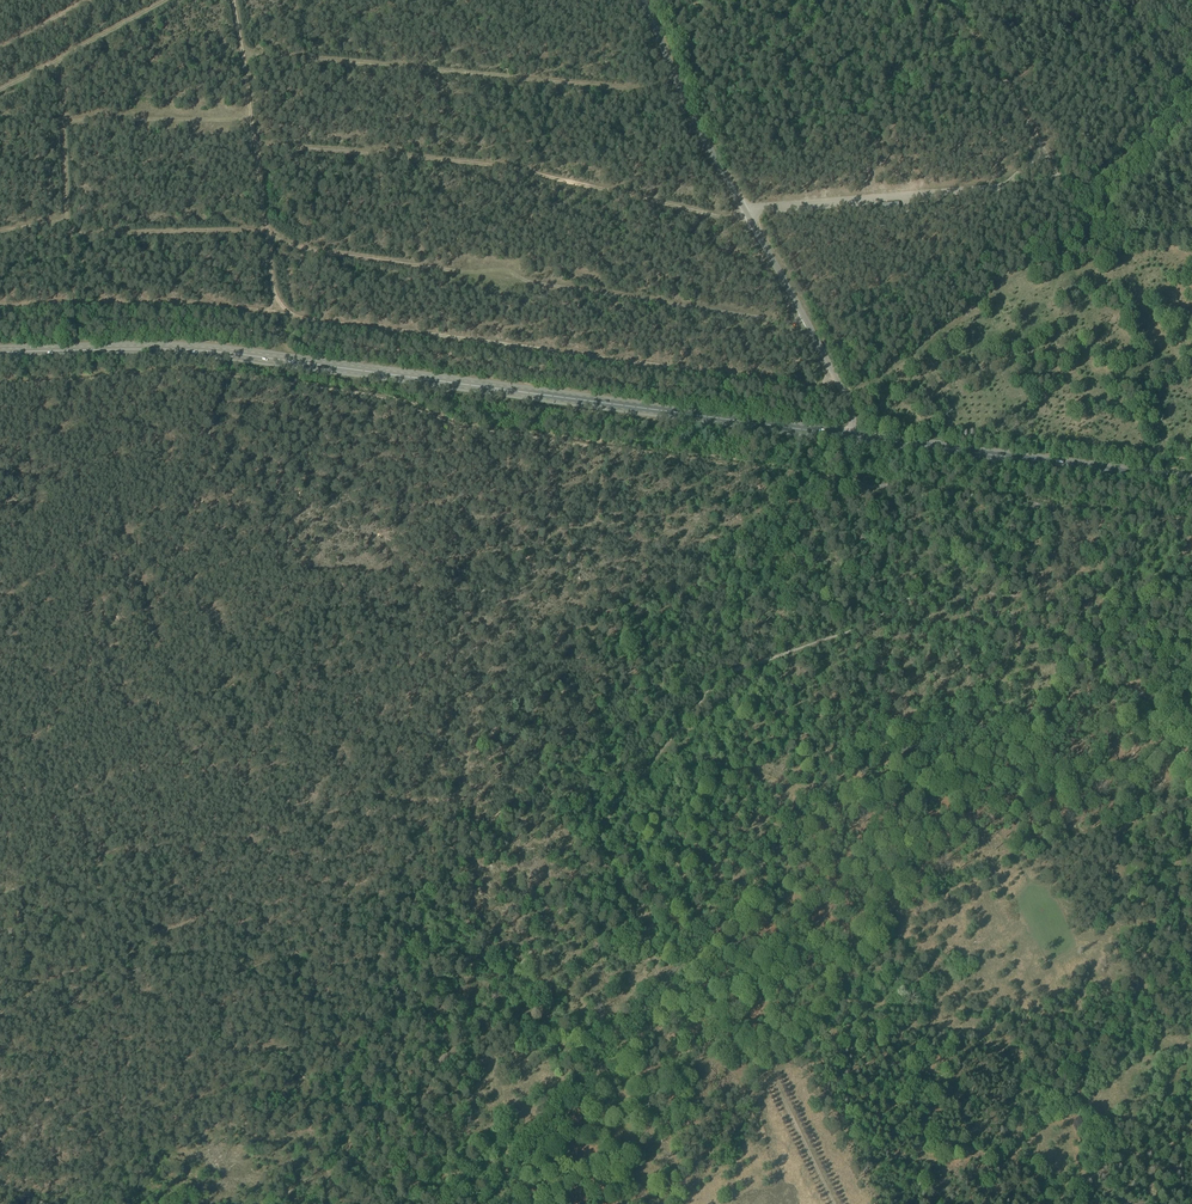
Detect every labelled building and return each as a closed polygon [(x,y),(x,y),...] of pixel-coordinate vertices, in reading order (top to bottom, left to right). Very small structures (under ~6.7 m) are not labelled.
[(899,203),(882,204),(882,212),(899,211),(899,203)]
